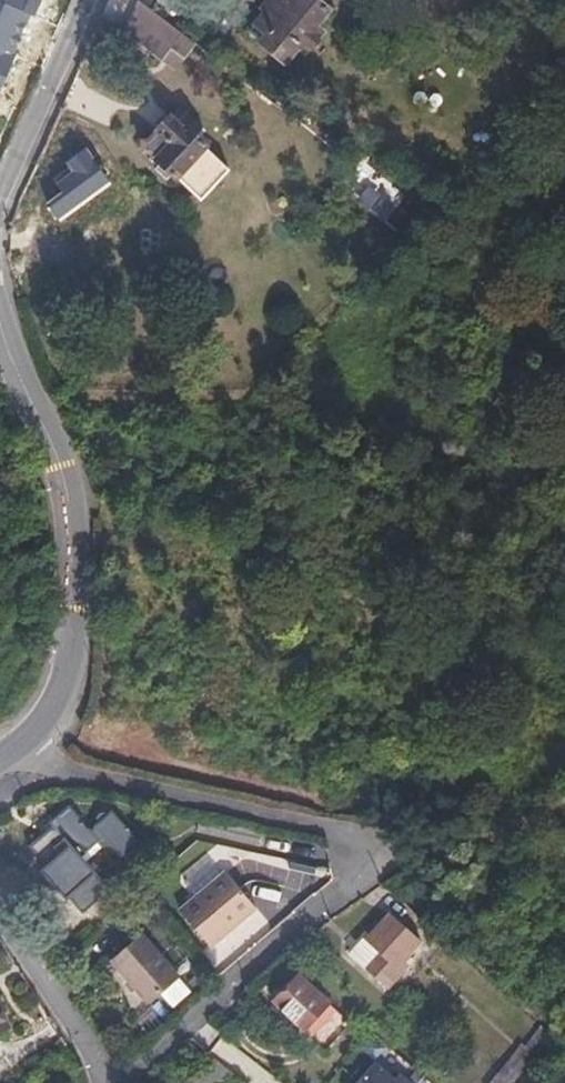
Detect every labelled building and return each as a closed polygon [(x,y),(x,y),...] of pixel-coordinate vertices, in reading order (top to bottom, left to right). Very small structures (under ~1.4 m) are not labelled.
[(308,53),(323,35),(315,28),(328,11),(314,0),(283,0),(282,1),(281,0),(271,0),(263,10),(266,13),(256,26),(268,37),(263,43),(286,63),(300,46),(308,53)] [(184,35),(146,6),(139,1),(119,26),(164,62),(184,35)] [(184,132),(171,118),(144,147),(159,161),(157,163),(176,182),(178,179),(201,200),(229,172),(205,150),(206,149),(187,129),(184,132)] [(406,198),(360,163),(340,188),(385,222),(406,198)] [(40,208),(59,188),(48,176),(28,195),(40,208)] [(494,329),(476,315),(469,325),(486,339),(494,329)] [(108,841),(121,855),(137,840),(111,812),(105,818),(107,820),(103,824),(98,824),(91,830),(68,809),(52,823),(54,825),(36,842),(87,898),(104,882),(90,868),(93,861),(89,858),(108,841)] [(315,885),(293,867),(278,887),(289,895),(286,899),(297,908),(315,885)] [(227,871),(181,910),(213,945),(257,906),(227,871)] [(417,959),(440,934),(405,903),(379,932),(376,928),(362,944),(405,986),(423,964),(417,959)] [(180,975),(142,933),(114,959),(152,1000),(180,975)] [(305,1027),(330,1001),(299,974),(276,998),(305,1027)] [(517,1082),(554,1035),(541,1025),(503,1072),(517,1082)] [(372,1050),(341,1082),(407,1082),(372,1050)] [(250,1082),(214,1054),(195,1076),(203,1082),(249,1082),(250,1082)]
